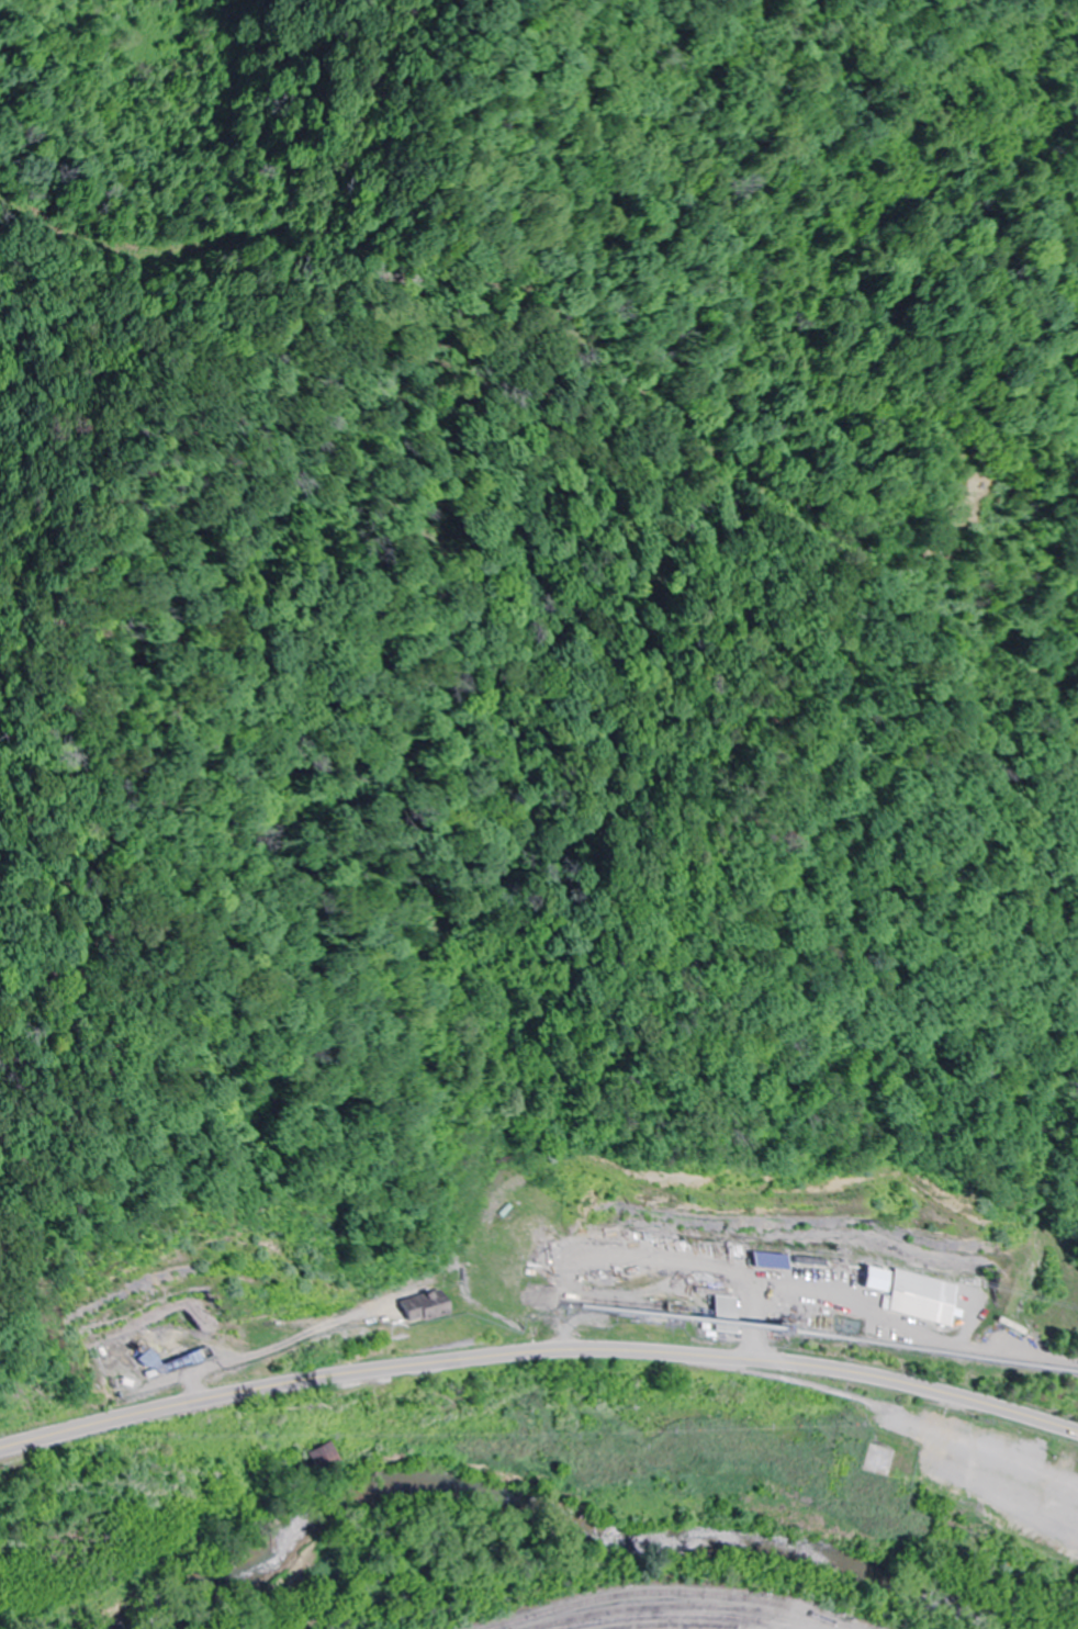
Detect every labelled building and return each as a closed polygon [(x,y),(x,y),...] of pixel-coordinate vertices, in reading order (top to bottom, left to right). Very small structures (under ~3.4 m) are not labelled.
[(442,1315),(435,1290),(394,1303),(402,1328),(442,1315)]
